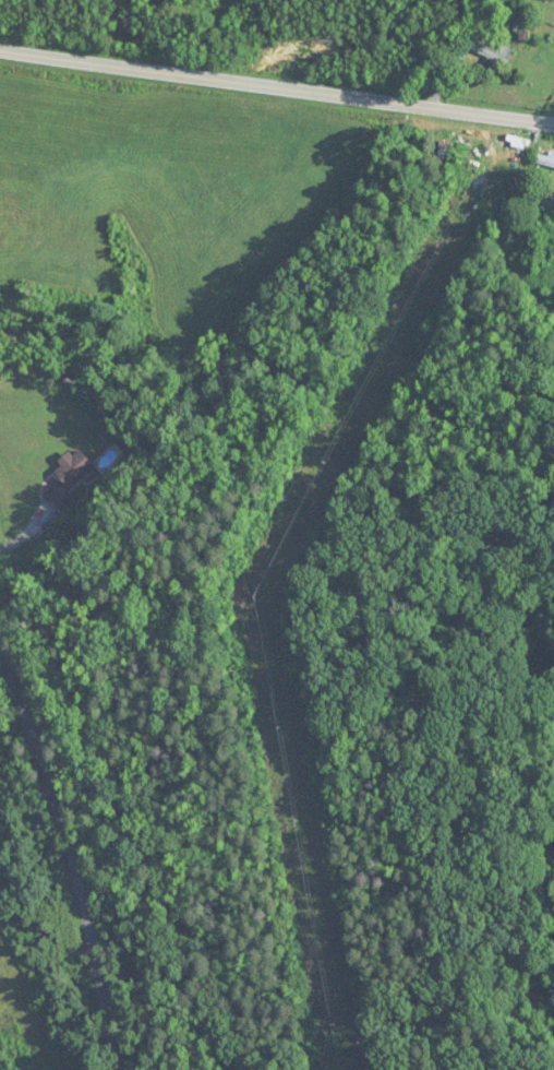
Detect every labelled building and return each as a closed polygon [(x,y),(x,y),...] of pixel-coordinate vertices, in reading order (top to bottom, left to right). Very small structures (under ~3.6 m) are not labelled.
[(497,51),(467,38),(463,46),(456,43),(449,61),(461,66),(467,53),(506,70),(515,51),(500,44),(497,51)] [(52,473),(60,482),(46,496),(58,509),(71,496),(67,491),(93,466),(78,450),(72,456),(68,451),(56,463),(59,466),(52,473)]
